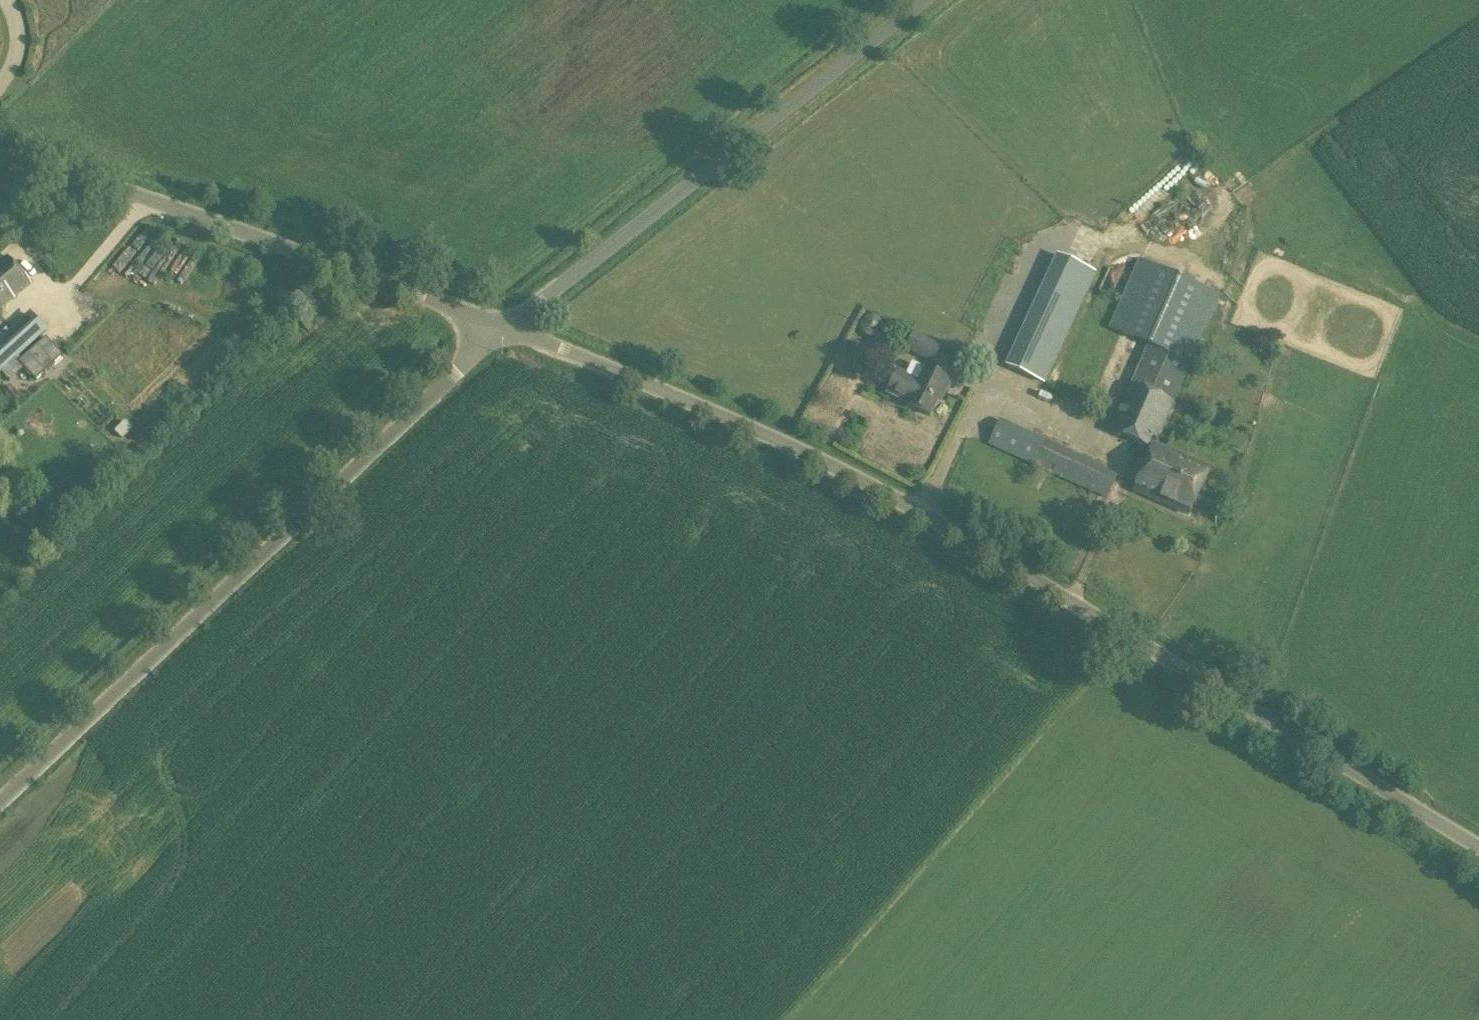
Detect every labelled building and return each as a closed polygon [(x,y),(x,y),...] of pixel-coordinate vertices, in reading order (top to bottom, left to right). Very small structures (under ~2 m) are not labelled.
[(31,284),(7,255),(0,261),(0,311),(31,284)] [(1056,255),(1022,330),(1061,348),(1095,273),(1056,255)] [(1157,440),(1220,296),(1139,260),(1109,329),(1147,346),(1109,432),(1148,449),(1153,438),(1157,440)] [(33,316),(0,345),(0,371),(46,330),(33,316)] [(932,363),(940,347),(913,333),(905,350),(932,363)] [(62,356),(46,338),(20,361),(36,379),(62,356)] [(927,369),(912,362),(906,374),(899,370),(889,391),(910,402),(909,404),(932,415),(943,392),(945,393),(952,381),(927,368),(927,369)] [(114,431),(123,439),(132,429),(124,421),(114,431)] [(1093,492),(1102,470),(997,423),(987,445),(1093,492)] [(1190,513),(1197,496),(1200,496),(1204,490),(1202,486),(1209,469),(1156,445),(1136,490),(1190,513)]
